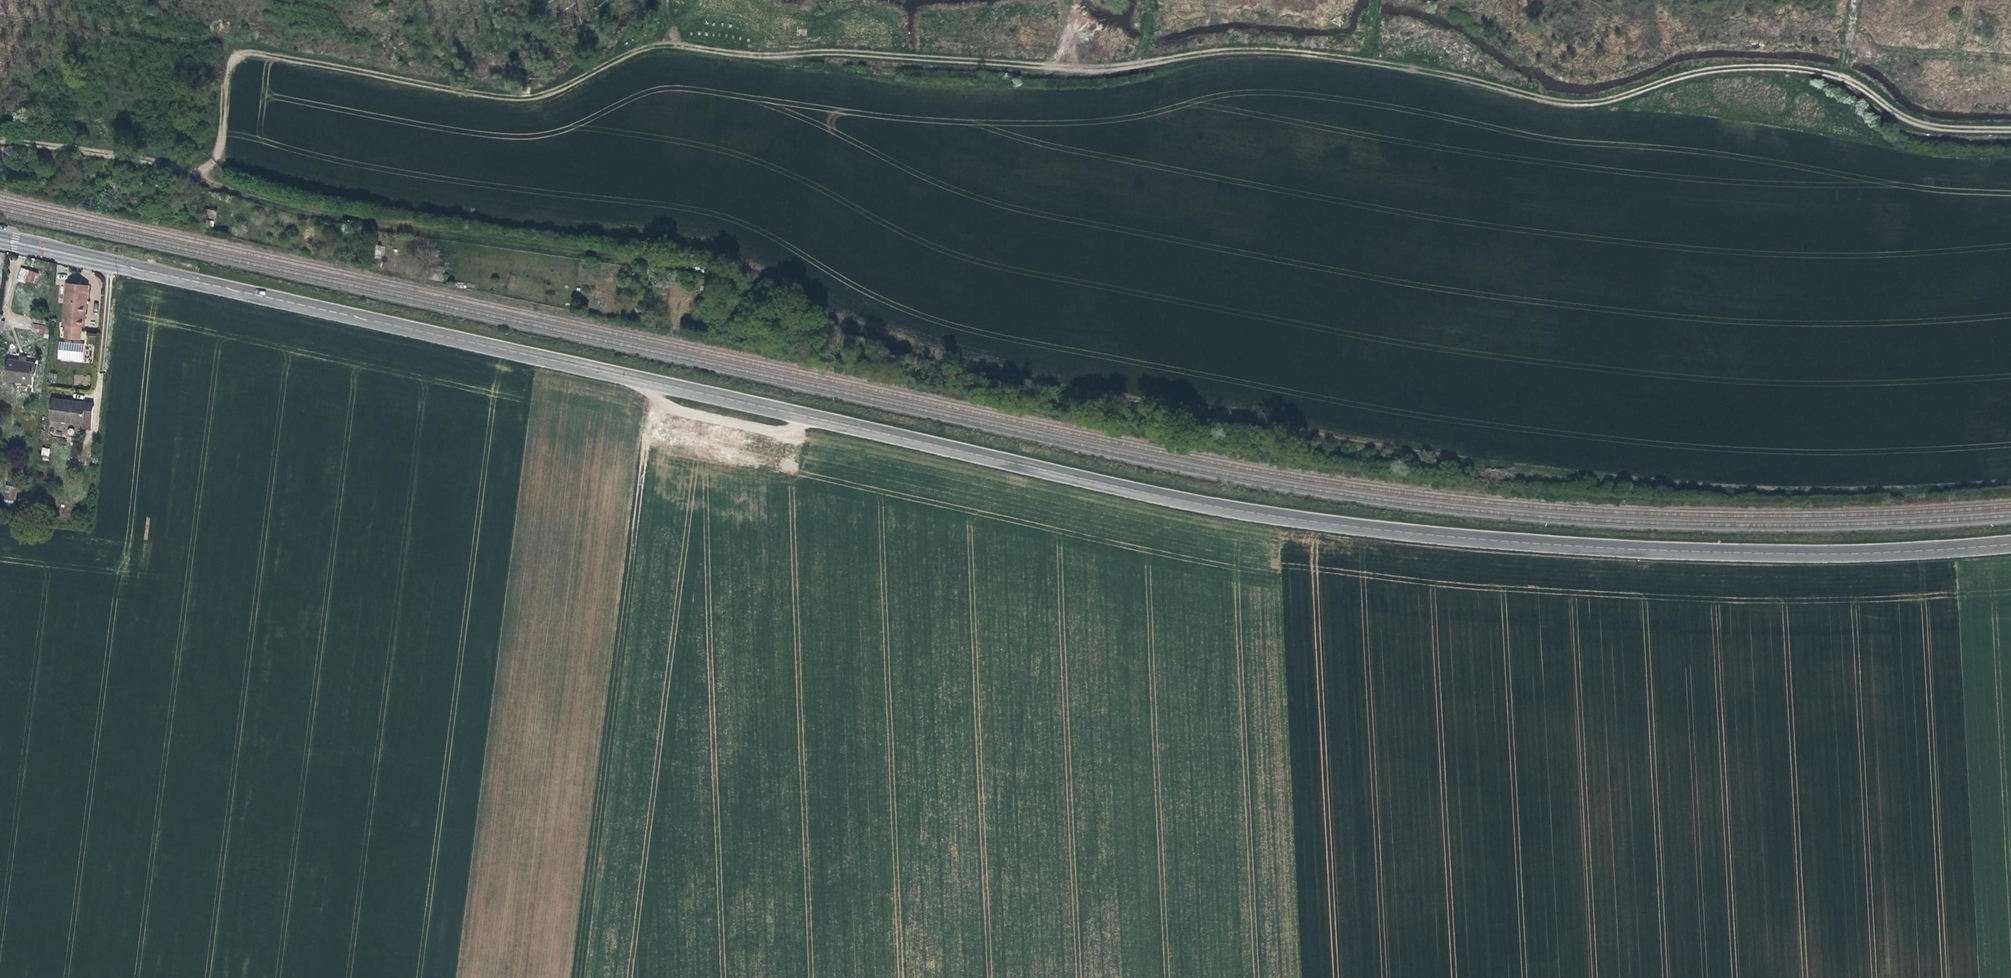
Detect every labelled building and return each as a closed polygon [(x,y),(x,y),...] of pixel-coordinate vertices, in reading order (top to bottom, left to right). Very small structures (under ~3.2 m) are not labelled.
[(211,210),(201,209),(201,217),(210,218),(211,210)] [(17,282),(24,284),(25,281),(36,284),(39,275),(22,269),(17,282)] [(84,297),(87,297),(88,297),(89,282),(67,280),(67,284),(85,286),(84,297)] [(81,326),(85,326),(87,297),(84,297),(85,286),(67,284),(63,324),(78,326),(81,326)] [(31,332),(45,334),(46,325),(32,324),(31,332)] [(63,325),(66,325),(67,325),(66,335),(77,336),(78,326),(63,324),(63,325)] [(80,339),(81,326),(78,326),(77,336),(66,335),(67,325),(66,325),(65,338),(80,339)] [(57,361),(83,362),(84,343),(58,342),(57,361)] [(6,380),(31,383),(33,364),(8,361),(6,380)] [(88,385),(88,375),(74,375),(74,385),(88,385)] [(85,408),(85,405),(52,400),(50,422),(82,426),(81,432),(90,434),(93,409),(85,408)] [(47,460),(50,449),(43,447),(40,458),(47,460)] [(15,503),(16,486),(4,485),(4,503),(15,503)]
